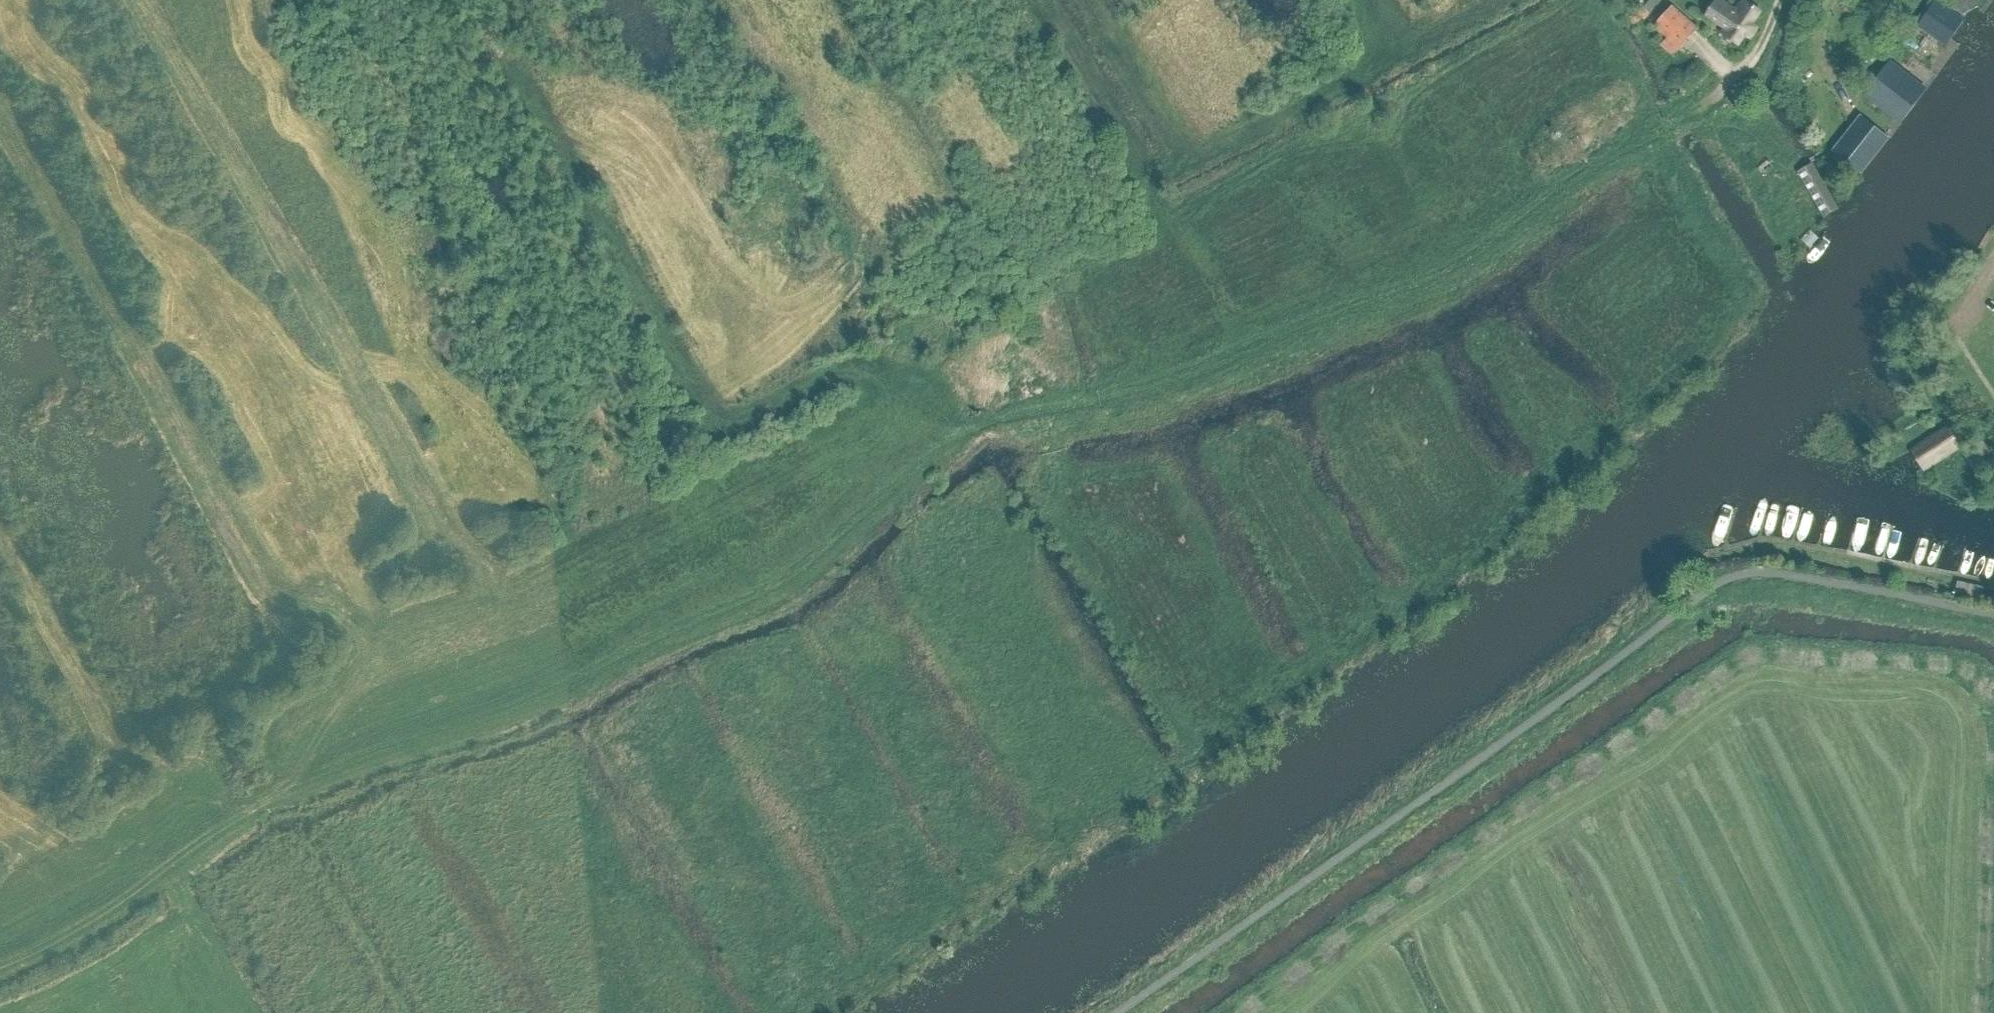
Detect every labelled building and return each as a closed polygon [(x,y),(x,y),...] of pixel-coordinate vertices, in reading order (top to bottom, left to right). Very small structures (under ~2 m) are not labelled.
[(1645,20),(1661,1),(1660,0),(1650,0),(1638,14),(1645,20)] [(1705,16),(1723,28),(1720,32),(1739,44),(1744,36),(1750,38),(1758,28),(1753,24),(1761,12),(1744,0),(1741,0),(1736,9),(1723,0),(1716,0),(1705,16)] [(1918,25),(1945,45),(1963,19),(1936,0),(1918,25)] [(1963,14),(1977,6),(1974,0),(1954,0),(1963,14)] [(1666,39),(1660,46),(1672,56),(1678,49),(1679,50),(1698,30),(1672,7),(1666,13),(1662,9),(1651,21),(1656,25),(1654,28),(1666,39)] [(1899,120),(1923,88),(1889,62),(1865,95),(1899,120)] [(1860,115),(1845,135),(1833,150),(1861,172),(1887,137),(1860,115)] [(1838,209),(1813,164),(1798,172),(1823,217),(1838,209)] [(1947,426),(1911,448),(1925,469),(1960,448),(1947,426)] [(1982,444),(1973,450),(1986,469),(1993,464),(1993,462),(1982,444)]
